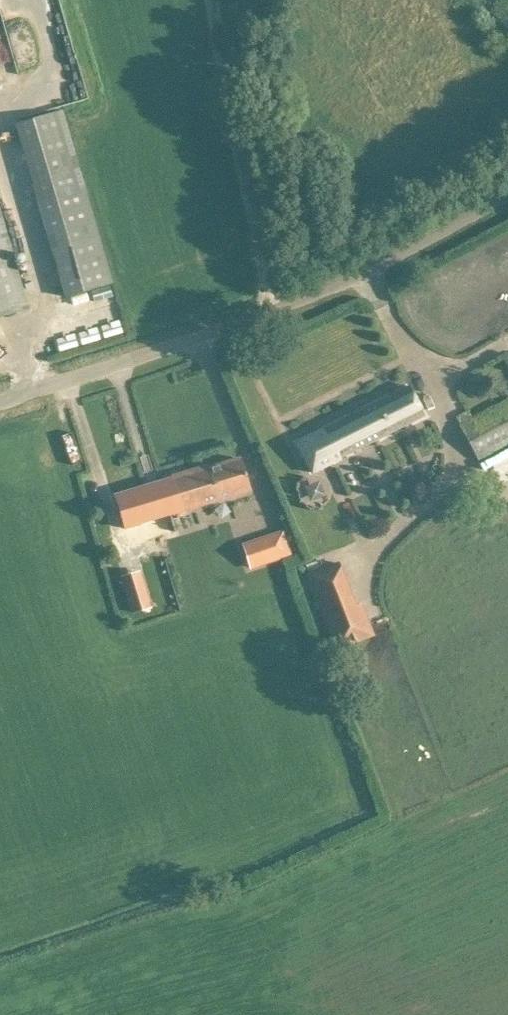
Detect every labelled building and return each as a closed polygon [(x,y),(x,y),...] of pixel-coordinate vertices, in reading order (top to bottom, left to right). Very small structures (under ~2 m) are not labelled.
[(15,124),(61,278),(66,297),(112,284),(106,263),(61,110),(15,124)] [(28,308),(0,214),(0,317),(28,308)] [(144,252),(106,263),(112,284),(150,273),(144,252)] [(297,442),(312,473),(425,416),(409,386),(297,442)] [(460,426),(479,460),(507,445),(507,400),(460,426)] [(132,491),(115,496),(129,540),(145,535),(147,540),(176,531),(170,514),(250,490),(247,478),(241,459),(209,468),(208,466),(172,477),(172,479),(132,491)] [(312,500),(325,493),(318,479),(305,486),(312,500)] [(243,538),(249,567),(292,559),(286,530),(243,538)] [(342,564),(309,577),(336,646),(374,633),(362,600),(357,603),(342,564)] [(147,595),(127,601),(131,613),(151,607),(147,595)]
